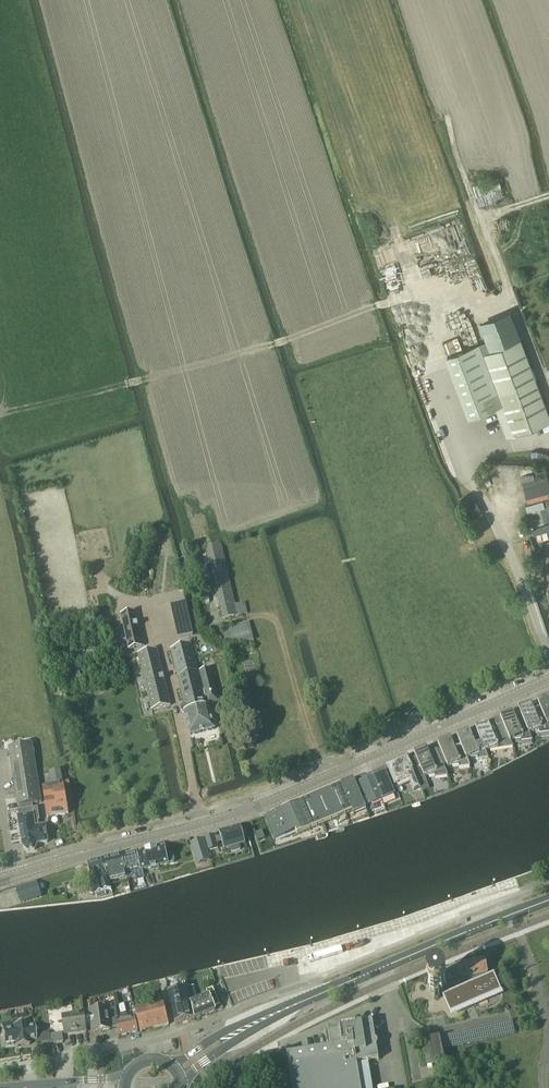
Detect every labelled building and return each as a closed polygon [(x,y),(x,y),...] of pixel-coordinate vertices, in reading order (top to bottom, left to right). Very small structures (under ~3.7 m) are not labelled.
[(498,179),(477,186),(483,204),(504,197),(498,179)] [(484,353),(504,404),(497,407),(508,437),(515,435),(538,426),(548,422),(548,413),(521,339),(484,353)] [(475,496),(464,501),(472,518),(483,513),(475,496)] [(528,503),(526,504),(533,525),(548,520),(548,497),(528,503)] [(532,528),(534,534),(548,531),(548,536),(548,523),(532,528)] [(207,549),(214,581),(222,619),(246,614),(244,603),(234,605),(229,581),(221,546),(207,549)] [(121,615),(121,617),(128,650),(142,647),(138,627),(134,612),(122,615),(121,615)] [(249,623),(222,630),(226,647),(254,640),(249,623)] [(203,685),(200,685),(190,645),(170,650),(184,705),(182,706),(180,709),(181,713),(184,714),(190,736),(214,730),(207,705),(216,703),(208,670),(200,672),(203,685)] [(138,655),(151,710),(169,706),(156,650),(138,655)] [(79,672),(68,675),(70,685),(81,682),(79,672)] [(540,709),(547,725),(548,725),(548,696),(537,701),(540,709)] [(521,717),(528,733),(529,733),(532,732),(533,732),(539,731),(539,734),(548,733),(548,729),(547,725),(540,709),(534,712),(531,704),(518,709),(521,717)] [(511,712),(499,717),(503,725),(510,741),(514,739),(514,740),(520,739),(521,742),(532,740),(529,733),(528,733),(521,717),(515,720),(512,712),(511,712)] [(499,718),(493,720),(496,728),(503,725),(499,717),(499,718)] [(475,728),(478,736),(478,735),(485,752),(485,751),(489,750),(512,747),(513,748),(510,741),(503,725),(496,728),(490,730),(487,723),(475,728)] [(456,736),(459,743),(466,759),(470,758),(470,759),(477,758),(477,760),(488,758),(485,751),(485,752),(478,735),(478,736),(472,738),(468,730),(456,736)] [(466,759),(459,743),(453,746),(449,738),(437,743),(447,767),(451,766),(452,766),(458,766),(458,768),(469,766),(466,759)] [(8,749),(17,811),(33,809),(32,805),(41,803),(31,746),(8,749)] [(416,759),(410,762),(413,767),(412,768),(417,780),(428,776),(428,777),(434,776),(435,778),(447,776),(447,777),(447,776),(437,753),(429,756),(426,748),(413,753),(416,759)] [(407,756),(386,765),(386,766),(390,778),(394,787),(395,787),(396,789),(409,783),(413,791),(421,788),(417,780),(412,768),(413,767),(410,762),(407,756)] [(382,769),(370,774),(373,779),(382,800),(393,795),(391,789),(390,788),(394,787),(390,778),(386,767),(382,769)] [(52,787),(69,784),(68,782),(63,783),(61,770),(48,772),(51,788),(42,789),(47,818),(58,816),(52,787)] [(365,776),(358,779),(358,780),(369,806),(381,801),(382,800),(373,779),(367,781),(365,776)] [(354,781),(341,786),(352,814),(365,809),(354,782),(354,781)] [(69,789),(69,784),(52,787),(58,816),(68,815),(64,790),(69,789)] [(341,786),(286,808),(294,829),(297,836),(352,814),(341,786)] [(22,844),(23,844),(23,847),(27,852),(35,851),(37,844),(34,828),(39,827),(38,821),(39,821),(37,808),(33,809),(17,811),(22,844)] [(264,817),(273,838),(294,829),(286,808),(264,817)] [(34,828),(37,844),(48,843),(45,826),(39,827),(34,828)] [(240,826),(219,832),(224,849),(230,848),(231,852),(240,850),(239,845),(245,844),(240,826)] [(209,851),(218,848),(214,836),(205,838),(209,851)] [(203,862),(210,860),(203,839),(190,843),(194,856),(200,854),(203,862)] [(165,847),(137,853),(141,871),(142,871),(150,868),(151,870),(156,869),(158,869),(158,867),(168,864),(173,863),(174,861),(173,856),(171,855),(166,856),(165,847)] [(137,852),(122,855),(127,878),(136,876),(137,881),(144,879),(142,871),(141,871),(137,853),(137,852)] [(122,855),(101,860),(109,883),(127,878),(122,855)] [(101,860),(87,864),(95,895),(104,892),(111,890),(109,883),(101,860)] [(37,883),(16,889),(19,899),(40,893),(37,883)] [(484,960),(466,964),(469,978),(471,978),(486,974),(487,974),(484,960)] [(427,983),(427,984),(427,985),(427,986),(428,987),(428,988),(428,989),(429,990),(430,991),(431,991),(431,992),(432,992),(433,993),(434,993),(435,994),(436,994),(436,996),(435,995),(434,997),(434,999),(435,1001),(437,1001),(439,1000),(440,998),(439,998),(440,996),(439,996),(439,994),(440,993),(441,993),(442,993),(442,992),(443,992),(444,991),(444,990),(448,993),(450,994),(443,997),(445,1000),(450,1012),(450,1013),(501,991),(501,990),(496,978),(495,978),(494,975),(487,978),(486,976),(486,974),(471,978),(472,982),(472,984),(461,989),(453,992),(451,991),(446,988),(446,987),(447,986),(447,985),(447,984),(447,983),(447,982),(447,981),(446,980),(445,979),(445,978),(445,977),(444,977),(443,976),(442,975),(441,975),(440,975),(439,974),(438,974),(437,974),(436,974),(435,974),(434,974),(434,975),(433,975),(432,975),(431,976),(430,977),(429,978),(428,979),(428,980),(427,981),(427,982),(427,983)] [(172,992),(167,993),(174,1023),(193,1019),(194,1019),(194,1018),(187,988),(185,982),(183,983),(184,989),(181,990),(172,992)] [(193,987),(187,988),(194,1018),(214,1010),(213,1007),(219,1005),(213,990),(205,992),(207,997),(197,1001),(193,987)] [(134,1009),(139,1032),(168,1025),(162,1001),(134,1009)] [(90,1015),(83,1016),(84,1025),(91,1025),(92,1032),(109,1030),(106,1008),(89,1010),(90,1015)] [(84,1025),(83,1016),(83,1013),(61,1016),(64,1034),(85,1031),(84,1025)] [(121,1022),(115,1023),(118,1037),(137,1033),(134,1019),(126,1021),(125,1014),(120,1015),(121,1022)] [(292,1087),(361,1087),(357,1062),(379,1059),(373,1020),(361,1022),(361,1024),(341,1027),(340,1025),(328,1027),(331,1046),(287,1053),(292,1087)] [(2,1031),(3,1044),(15,1043),(15,1047),(29,1045),(28,1041),(36,1040),(34,1027),(27,1028),(26,1024),(13,1025),(13,1029),(2,1031)] [(49,1035),(50,1044),(63,1042),(61,1033),(49,1035)] [(427,1041),(428,1043),(429,1049),(429,1050),(430,1054),(431,1056),(430,1056),(431,1057),(432,1063),(432,1065),(434,1064),(443,1062),(444,1062),(444,1061),(443,1061),(442,1055),(442,1053),(441,1048),(441,1046),(440,1046),(439,1040),(439,1039),(438,1039),(429,1041),(427,1041)] [(427,1043),(422,1044),(424,1055),(430,1054),(427,1043)]
